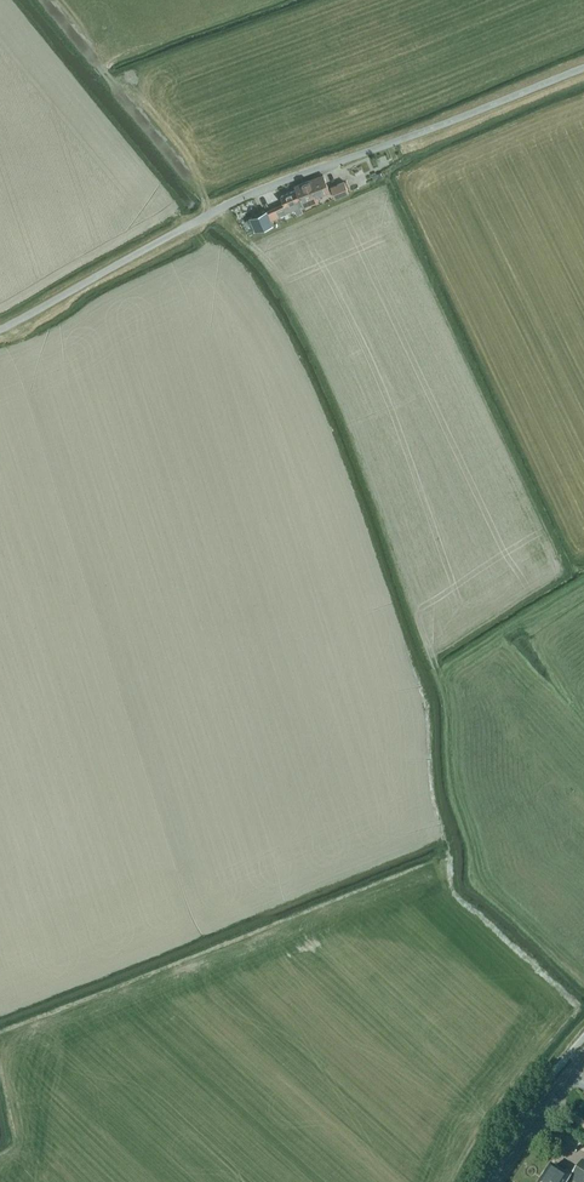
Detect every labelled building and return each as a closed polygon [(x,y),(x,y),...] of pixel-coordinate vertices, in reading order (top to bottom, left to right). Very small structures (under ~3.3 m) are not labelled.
[(294,186),(296,190),(301,202),(317,197),(326,193),(319,177),(303,183),(294,186)] [(349,192),(344,181),(331,187),(335,198),(349,192)] [(303,212),(300,206),(303,205),(301,202),(296,190),(281,196),(285,205),(281,207),(279,209),(277,206),(266,211),(249,219),(256,232),(273,224),(271,220),(294,209),(296,215),(303,212)] [(542,1181),(583,1181),(583,1163),(582,1162),(570,1181),(551,1169),(542,1181)]
